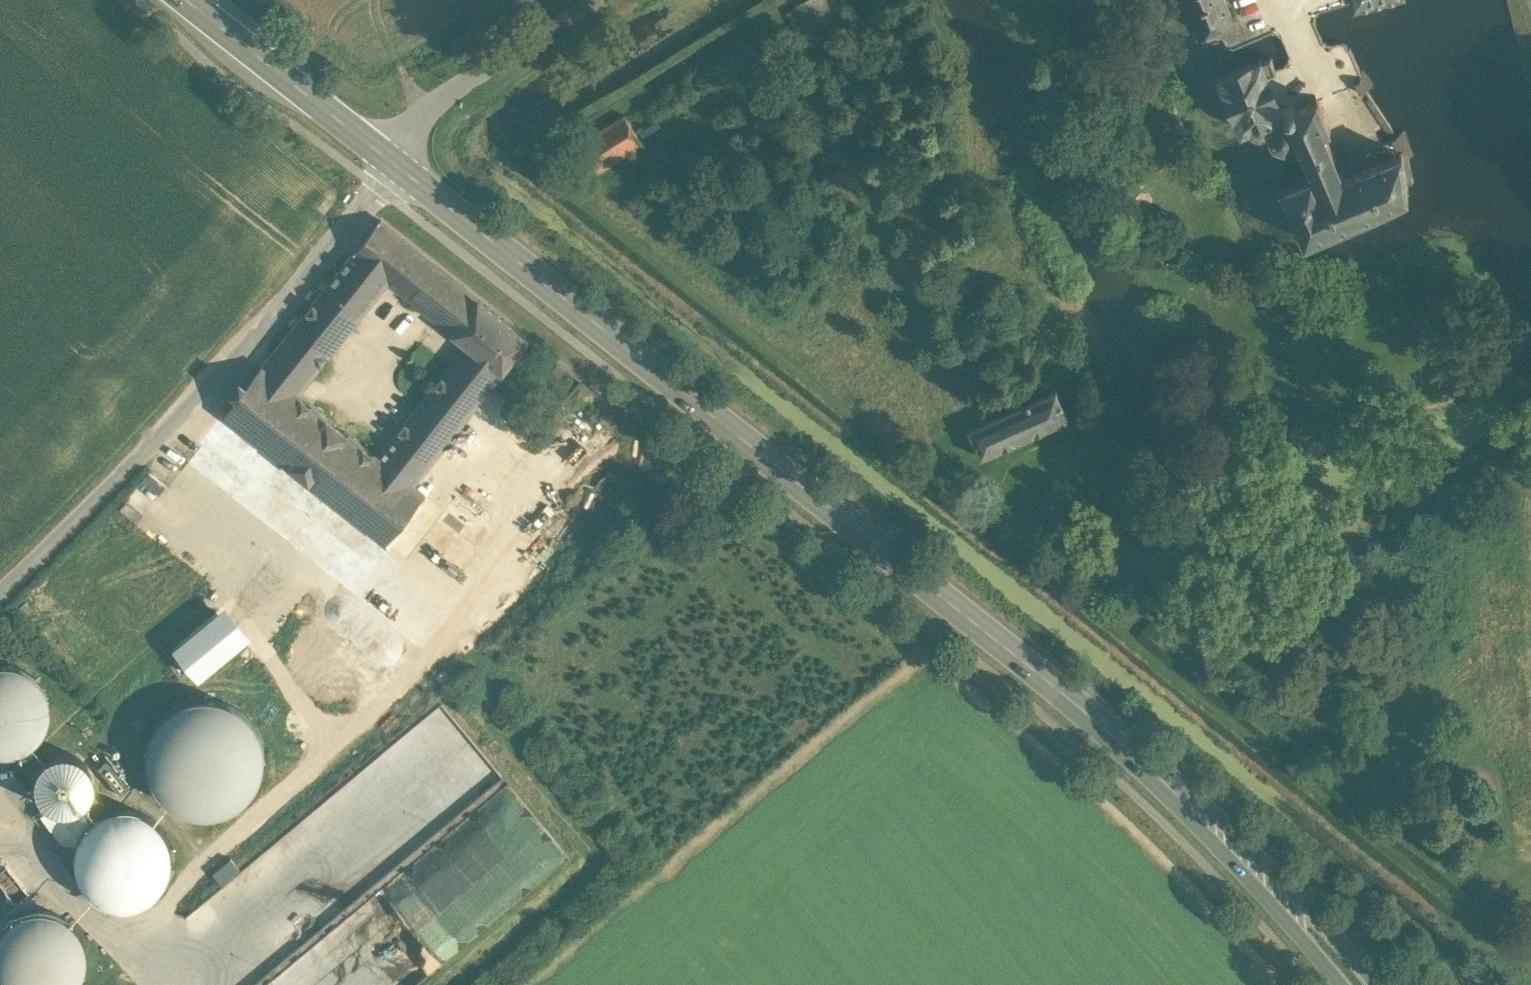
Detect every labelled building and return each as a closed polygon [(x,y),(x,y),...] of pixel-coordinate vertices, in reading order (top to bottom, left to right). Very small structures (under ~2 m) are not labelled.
[(806,8),(815,22),(846,3),(844,0),(820,0),(806,8)] [(1226,0),(1186,0),(1198,32),(1216,25),(1215,22),(1232,15),(1226,0)] [(779,42),(635,130),(643,143),(784,56),(777,45),(780,43),(779,42)] [(1258,61),(1253,63),(1252,62),(1249,63),(1232,71),(1232,70),(1228,71),(1229,73),(1224,75),(1222,74),(1220,74),(1219,77),(1221,78),(1223,79),(1227,90),(1225,90),(1227,94),(1227,93),(1234,111),(1235,114),(1237,114),(1241,124),(1240,126),(1241,127),(1241,129),(1243,130),(1244,128),(1245,128),(1246,126),(1252,124),(1254,126),(1256,128),(1258,129),(1262,129),(1266,129),(1266,128),(1285,121),(1280,106),(1276,98),(1278,97),(1276,94),(1269,77),(1269,75),(1275,72),(1275,73),(1277,72),(1277,71),(1277,70),(1276,70),(1272,59),(1272,57),(1271,57),(1269,58),(1263,61),(1262,60),(1263,58),(1260,58),(1259,60),(1259,59),(1258,61)] [(786,60),(645,146),(651,157),(792,71),(786,60)] [(1408,193),(1404,146),(1342,172),(1325,129),(1330,127),(1318,95),(1292,106),(1290,102),(1280,106),(1285,121),(1266,128),(1273,143),(1276,142),(1282,145),(1284,147),(1299,140),(1311,170),(1280,183),(1305,240),(1407,196),(1409,194),(1408,193)] [(625,114),(578,143),(596,172),(643,143),(635,130),(625,114)] [(530,337),(382,219),(330,284),(365,311),(390,279),(470,343),(504,370),(530,337)] [(380,458),(299,393),(306,385),(365,311),(330,284),(271,359),(265,366),(263,365),(225,413),(388,542),(426,494),(414,484),(424,471),(390,444),(380,458)] [(470,343),(390,444),(424,471),(504,370),(470,343)] [(1050,393),(1008,411),(1007,410),(1003,412),(1003,414),(969,429),(981,457),(1068,418),(1057,390),(1055,391),(1054,390),(1049,392),(1050,393)] [(371,645),(392,624),(355,587),(334,608),(371,645)] [(252,634),(225,604),(219,610),(244,641),(252,634)] [(244,641),(219,610),(175,645),(201,676),(244,641)] [(12,749),(24,744),(35,736),(42,726),(47,713),(47,701),(44,688),(38,677),(29,668),(17,662),(4,659),(0,660),(0,750),(12,749)] [(194,812),(209,813),(224,811),(238,804),(250,794),(259,782),(264,768),(265,752),(262,737),(256,723),(246,712),(234,703),(219,698),(204,696),(189,699),(175,705),(163,715),(154,728),(149,742),(148,757),(150,772),(157,786),(167,798),(179,807),(194,812)] [(49,807),(58,809),(69,808),(78,804),(85,797),(89,788),(90,778),(87,768),(82,760),(73,754),(63,751),(53,752),(44,756),(37,764),(33,773),(32,783),(34,793),(40,801),(49,807)] [(114,905),(128,906),(142,902),(154,895),(163,885),(170,872),(172,858),(171,844),(166,831),(157,820),(145,812),(132,808),(117,807),(104,811),(91,818),(82,828),(75,841),(73,855),(74,869),(80,882),(89,893),(100,901),(114,905)] [(233,854),(215,869),(225,881),(243,866),(233,854)] [(72,984),(79,974),(83,961),(83,947),(79,935),(71,923),(61,915),(49,909),(36,907),(22,909),(10,915),(0,924),(0,984),(72,984)]
